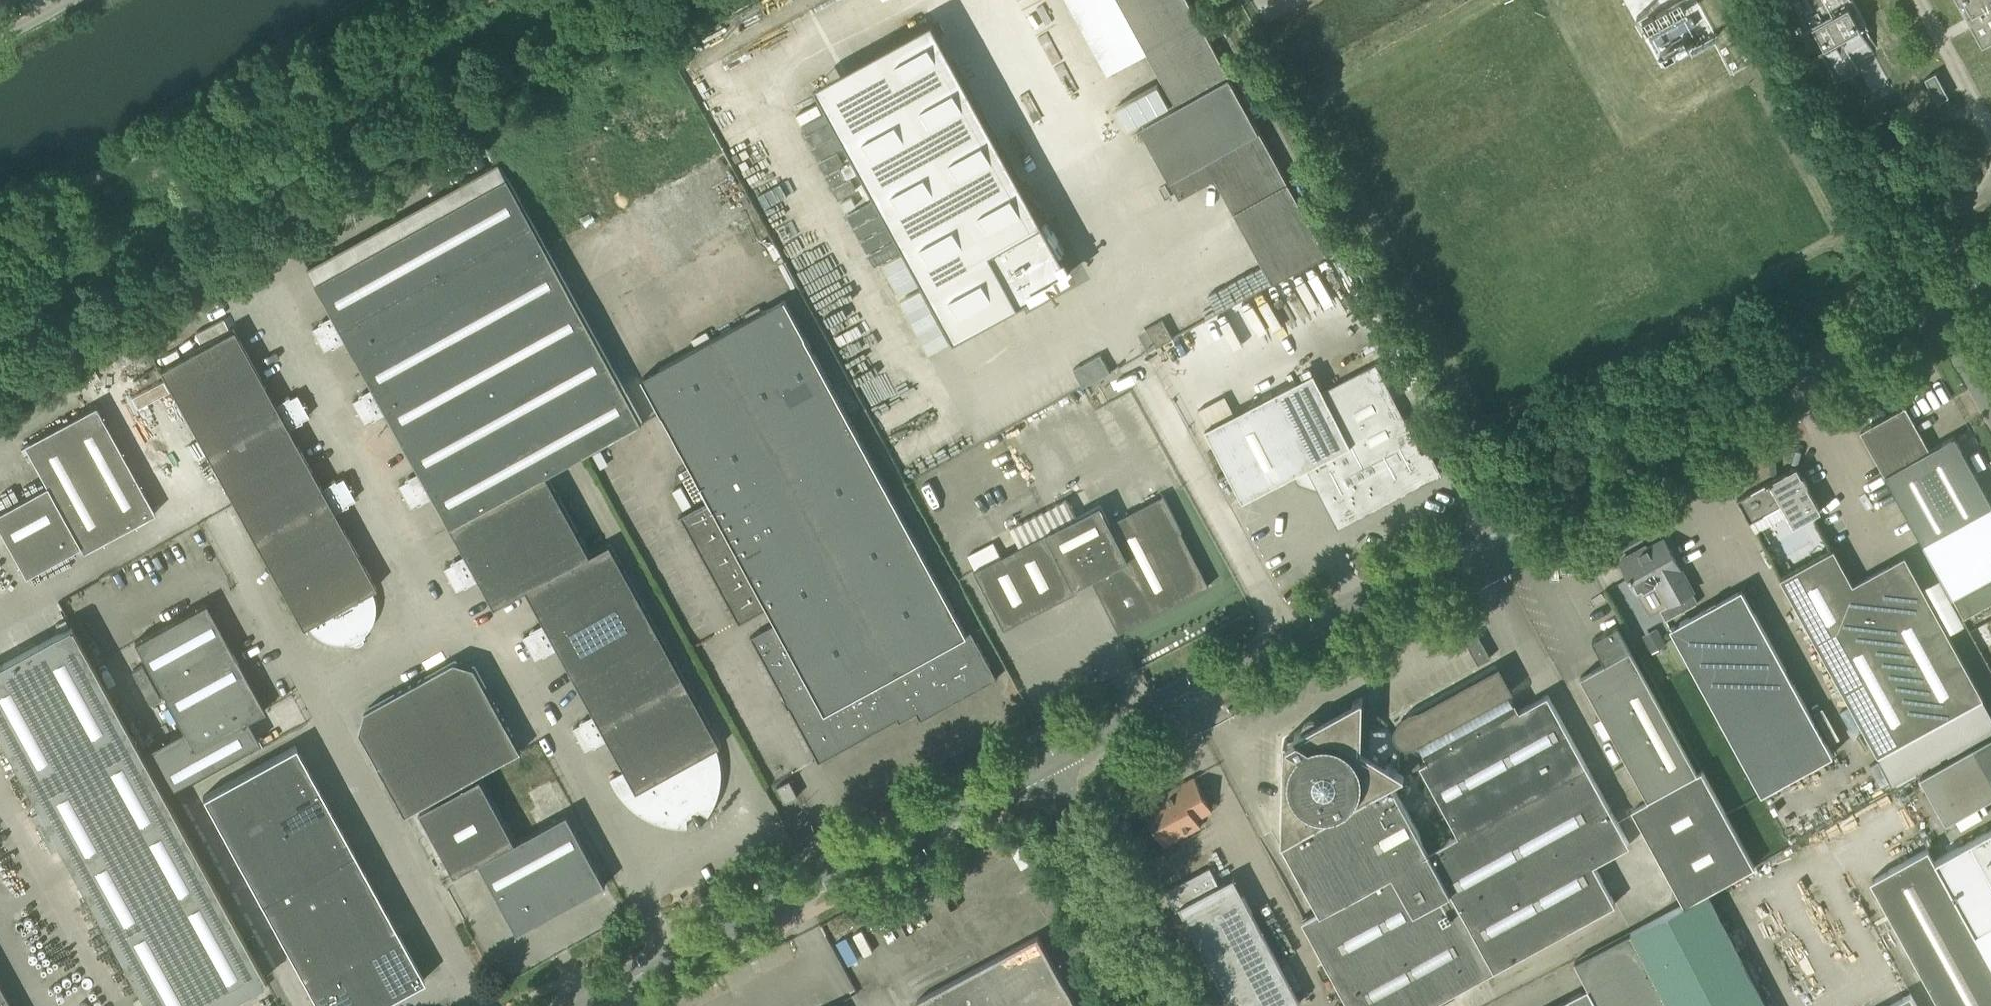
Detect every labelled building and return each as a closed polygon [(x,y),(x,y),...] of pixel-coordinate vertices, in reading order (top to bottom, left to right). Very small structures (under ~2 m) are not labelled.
[(1096,9),(1107,28),(1098,33),(1109,53),(1118,48),(1125,61),(1145,49),(1163,82),(1152,88),(1166,113),(1162,116),(1148,90),(1117,107),(1131,133),(1088,156),(1117,208),(1112,211),(1122,230),(1216,179),(1273,284),(1326,255),(1188,0),(1113,0),(1096,9)] [(1838,78),(1859,67),(1856,64),(1874,54),(1865,36),(1870,33),(1852,0),(1796,0),(1838,78)] [(1982,47),(1990,42),(1990,0),(1957,0),(1982,47)] [(1006,311),(1070,276),(931,21),(872,54),(895,95),(836,128),(953,340),(1006,311)] [(1878,56),(1862,61),(1870,88),(1886,83),(1878,56)] [(1925,78),(1938,102),(1949,96),(1936,72),(1925,78)] [(438,274),(457,310),(477,346),(572,293),(507,176),(471,197),(496,242),(438,274)] [(318,339),(438,274),(496,242),(471,197),(316,282),(334,314),(324,320),(323,320),(320,322),(321,324),(314,327),(319,338),(317,339),(318,339)] [(647,265),(690,244),(682,228),(639,249),(647,265)] [(1211,241),(1193,250),(1200,267),(1219,259),(1211,241)] [(457,310),(438,274),(318,339),(318,340),(320,339),(326,349),(333,345),(334,347),(337,345),(348,339),(361,363),(457,310)] [(643,422),(572,293),(477,346),(500,388),(523,431),(547,475),(643,422)] [(740,621),(768,606),(777,623),(756,634),(820,761),(917,712),(920,719),(998,680),(973,630),(967,633),(785,299),(642,377),(710,501),(683,516),(740,621)] [(357,411),(358,412),(477,346),(457,310),(361,363),(374,387),(364,393),(363,392),(360,394),(361,396),(354,400),(359,410),(357,411)] [(1157,346),(1173,338),(1163,320),(1147,329),(1157,346)] [(234,328),(160,369),(208,456),(305,403),(305,402),(303,403),(297,393),(290,397),(289,395),(285,397),(285,398),(275,403),(234,328)] [(404,441),(500,388),(477,346),(358,412),(358,413),(360,412),(366,422),(373,418),(374,420),(377,418),(377,417),(388,411),(404,441)] [(1101,353),(1073,368),(1083,387),(1111,372),(1101,353)] [(1226,396),(1216,400),(1198,409),(1207,427),(1205,428),(1243,501),(1297,472),(1301,480),(1316,485),(1324,481),(1342,517),(1431,471),(1395,399),(1377,363),(1323,390),(1314,373),(1235,413),(1226,396)] [(404,496),(523,431),(500,388),(404,441),(420,471),(410,477),(410,476),(406,478),(407,480),(400,484),(406,494),(404,496)] [(1065,397),(1025,419),(1054,472),(1094,450),(1065,397)] [(305,403),(208,456),(231,498),(305,457),(289,428),(299,422),(303,421),(302,419),(309,415),(303,404),(305,403)] [(7,506),(0,510),(0,528),(25,575),(80,546),(83,552),(155,512),(96,405),(24,445),(47,485),(7,506)] [(1861,430),(1885,474),(1930,449),(1906,406),(1861,430)] [(451,527),(547,475),(523,431),(404,496),(404,497),(406,496),(412,506),(419,502),(420,504),(424,502),(423,501),(434,496),(451,527)] [(1930,449),(1885,474),(1924,545),(1990,508),(1990,500),(1955,435),(1930,449)] [(305,457),(231,498),(254,540),(351,486),(349,487),(343,476),(336,480),(335,479),(331,481),(332,481),(321,487),(305,457)] [(1794,525),(1814,514),(1821,510),(1807,485),(1809,484),(1804,475),(1802,476),(1797,466),(1768,482),(1768,481),(1763,484),(1763,485),(1737,499),(1756,532),(1788,514),(1794,525)] [(449,579),(450,579),(569,513),(547,475),(451,527),(466,554),(455,560),(452,561),(453,563),(445,567),(451,578),(449,579)] [(351,487),(351,486),(254,540),(283,592),(357,552),(335,511),(345,506),(349,504),(348,502),(355,498),(350,488),(351,487)] [(976,569),(975,569),(1005,628),(1077,591),(1075,587),(1096,576),(1104,592),(1100,594),(1119,631),(1209,585),(1163,495),(1110,522),(1101,504),(1077,516),(1067,498),(1010,527),(1020,546),(1001,555),(994,542),(968,555),(976,569)] [(1924,545),(1953,597),(1990,575),(1990,508),(1924,545)] [(479,579),(480,580),(495,607),(527,590),(591,554),(569,513),(450,579),(450,580),(452,579),(457,589),(465,585),(466,587),(469,585),(469,584),(479,579)] [(1639,594),(1649,588),(1657,584),(1668,605),(1661,609),(1667,619),(1699,602),(1693,591),(1685,576),(1684,576),(1680,569),(1681,568),(1664,539),(1648,548),(1647,546),(1620,561),(1639,594)] [(528,647),(528,648),(636,589),(611,543),(591,554),(527,590),(545,623),(534,628),(531,630),(532,632),(524,636),(530,646),(528,647)] [(1834,549),(1833,549),(1781,578),(1879,755),(1983,697),(1905,556),(1889,565),(1888,564),(1853,584),(1834,549)] [(357,552),(283,592),(303,627),(308,624),(316,634),(326,640),(337,643),(349,642),(351,644),(354,642),(353,640),(361,636),(362,638),(365,636),(364,633),(371,624),(375,613),(375,601),(371,589),(376,587),(357,552)] [(1953,597),(1965,618),(1990,603),(1990,575),(1953,597)] [(558,647),(577,680),(661,634),(636,589),(528,648),(529,648),(530,647),(536,658),(544,654),(544,655),(548,653),(558,647)] [(1710,605),(1671,627),(1762,793),(1833,754),(1756,612),(1752,614),(1742,596),(1714,612),(1710,605)] [(135,641),(184,730),(194,748),(247,719),(265,709),(206,602),(135,641)] [(1627,643),(1618,625),(1593,639),(1605,662),(1581,676),(1648,798),(1633,806),(1685,902),(1755,863),(1703,769),(1698,771),(1627,643)] [(159,794),(137,756),(141,754),(69,626),(0,665),(0,736),(39,805),(31,809),(51,844),(57,840),(151,1005),(216,1005),(264,979),(159,794)] [(1657,626),(1644,633),(1653,650),(1666,642),(1657,626)] [(1478,633),(1466,640),(1478,664),(1491,657),(1478,633)] [(578,738),(578,739),(686,680),(661,634),(577,680),(595,714),(584,720),(584,719),(581,721),(581,723),(574,727),(580,737),(578,738)] [(410,685),(428,718),(486,686),(475,666),(455,660),(410,685)] [(1514,690),(1500,665),(1402,718),(1398,721),(1395,725),(1394,729),(1394,734),(1396,738),(1399,742),(1403,744),(1401,747),(1399,751),(1398,756),(1398,760),(1399,765),(1397,768),(1387,762),(1388,760),(1375,753),(1391,781),(1421,765),(1459,834),(1430,851),(1495,970),(1616,903),(1594,864),(1631,844),(1548,694),(1520,709),(1510,692),(1514,690)] [(608,738),(617,754),(651,735),(660,751),(710,723),(686,680),(578,739),(579,739),(580,738),(586,749),(594,745),(594,746),(598,744),(608,738)] [(360,730),(370,750),(428,718),(410,685),(365,710),(360,730)] [(428,718),(446,749),(504,718),(486,686),(428,718)] [(1283,791),(1282,841),(1321,910),(1303,920),(1350,1005),(1429,1005),(1495,970),(1430,851),(1391,781),(1375,753),(1320,719),(1315,717),(1310,718),(1306,720),(1303,724),(1302,729),(1295,733),(1295,735),(1297,735),(1288,740),(1285,738),(1284,739),(1283,791)] [(388,781),(446,749),(428,718),(370,750),(388,781)] [(522,750),(504,718),(446,749),(464,782),(522,750)] [(137,756),(159,794),(259,740),(247,719),(194,748),(184,730),(141,754),(137,756)] [(710,723),(660,751),(694,814),(701,810),(708,815),(715,802),(720,789),(722,775),(721,760),(717,747),(721,745),(710,723)] [(688,817),(694,814),(660,751),(651,735),(617,754),(625,769),(611,777),(621,794),(633,808),(645,816),(659,822),(673,825),(688,826),(688,817)] [(1990,800),(1990,738),(1922,779),(1949,825),(1990,800)] [(296,745),(249,770),(261,792),(308,766),(296,745)] [(464,782),(446,749),(388,781),(406,814),(464,782)] [(523,755),(482,777),(517,841),(567,813),(546,776),(537,781),(523,755)] [(1648,798),(1627,762),(1614,769),(1634,805),(1648,798)] [(319,787),(308,766),(261,792),(273,813),(319,787)] [(215,817),(261,792),(249,770),(203,796),(215,817)] [(1148,813),(1164,845),(1202,825),(1198,818),(1213,810),(1195,776),(1165,792),(1167,796),(1149,806),(1152,811),(1148,813)] [(482,777),(420,810),(455,875),(484,859),(517,841),(482,777)] [(786,802),(798,795),(790,779),(777,786),(786,802)] [(331,808),(319,787),(273,813),(284,834),(331,808)] [(273,813),(261,792),(215,817),(226,838),(273,813)] [(342,829),(331,808),(284,834),(296,855),(342,829)] [(284,834),(273,813),(226,838),(238,859),(284,834)] [(517,841),(484,859),(480,862),(518,932),(606,884),(567,813),(517,841)] [(354,850),(342,829),(296,855),(307,876),(354,850)] [(1990,959),(1990,829),(1936,859),(1975,930),(1990,959)] [(296,855),(284,834),(238,859),(249,880),(296,855)] [(1975,930),(1936,859),(1935,860),(1929,847),(1871,879),(1941,1005),(1990,1005),(1990,959),(1975,930)] [(319,897),(365,871),(354,850),(307,876),(319,897)] [(307,876),(296,855),(249,880),(261,901),(307,876)] [(1233,1005),(1292,1005),(1300,1002),(1234,876),(1219,884),(1210,866),(1165,890),(1176,910),(1181,907),(1233,1005)] [(377,892),(365,871),(319,897),(330,918),(377,892)] [(319,897),(307,876),(261,901),(273,922),(319,897)] [(342,939),(389,914),(377,892),(330,918),(342,939)] [(1706,895),(1667,916),(1631,933),(1576,962),(1588,986),(1550,1005),(1768,1005),(1706,895)] [(330,918),(319,897),(273,922),(284,944),(330,918)] [(400,935),(389,914),(342,939),(354,960),(369,952),(400,935)] [(342,939),(330,918),(284,944),(296,965),(342,939)] [(400,935),(369,952),(393,996),(424,979),(400,935)] [(1043,937),(946,977),(958,1005),(1072,1005),(1043,937)] [(354,960),(342,939),(296,965),(307,986),(338,968),(354,960)] [(354,960),(338,968),(359,1005),(375,1005),(393,996),(369,952),(354,960)] [(338,968),(307,986),(318,1005),(359,1005),(338,968)] [(0,985),(0,1005),(12,1005),(0,985)] [(1887,1005),(1919,1005),(1911,993),(1887,1005)]
